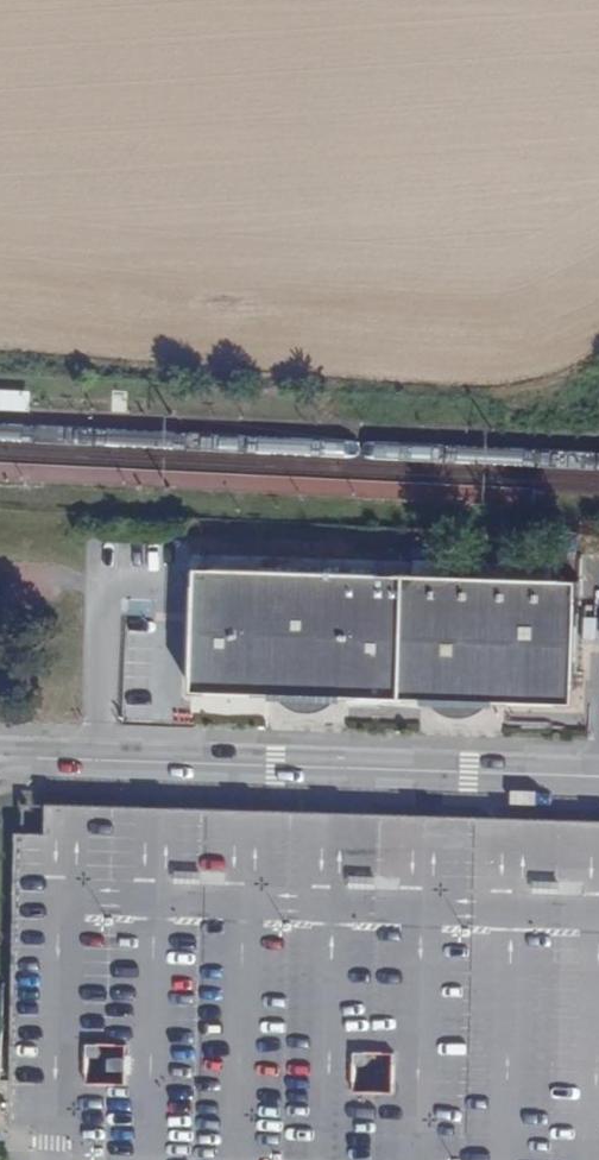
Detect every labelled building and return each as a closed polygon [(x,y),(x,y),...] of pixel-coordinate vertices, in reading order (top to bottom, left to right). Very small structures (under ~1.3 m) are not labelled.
[(197,688),(579,703),(584,579),(202,566),(197,688)] [(6,1159),(598,1159),(598,816),(40,803),(40,834),(12,833),(6,1139),(6,1150),(6,1159)]
